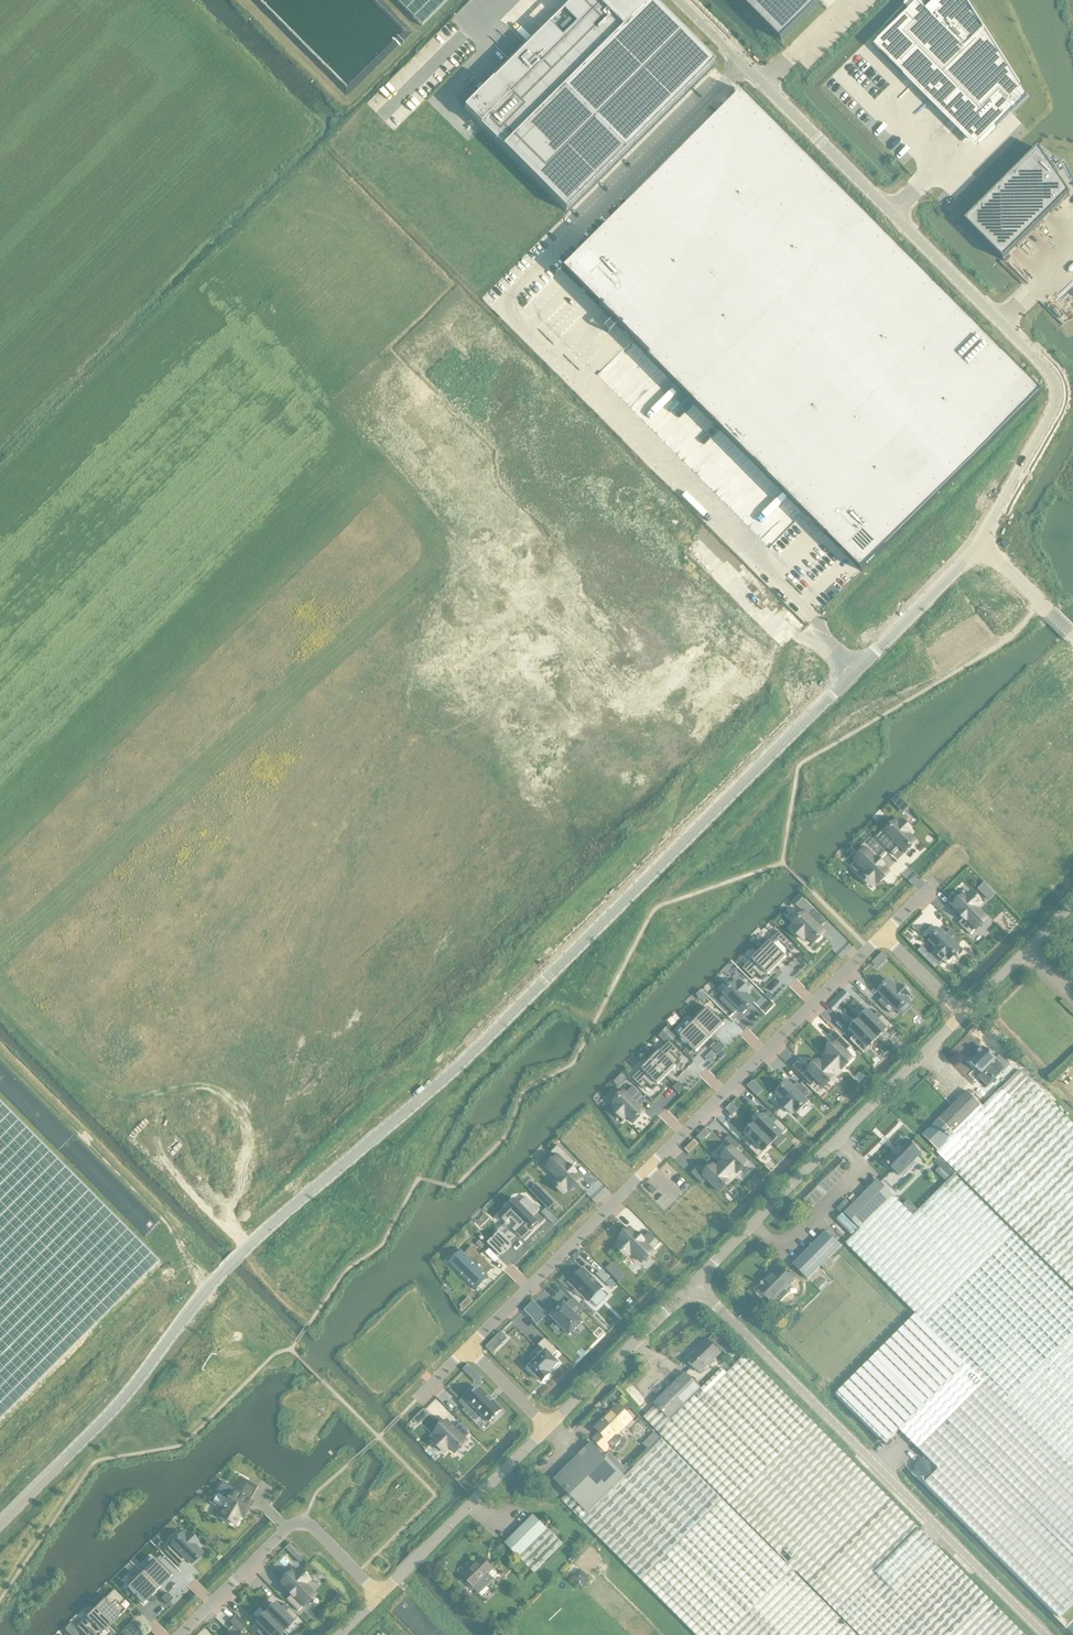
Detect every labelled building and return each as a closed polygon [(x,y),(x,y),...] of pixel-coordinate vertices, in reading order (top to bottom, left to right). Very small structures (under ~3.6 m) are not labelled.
[(422,27),(448,0),(395,0),(422,27)] [(464,110),(565,212),(714,64),(650,0),(574,0),(511,63),(464,110)] [(781,42),(821,2),(819,0),(740,0),(781,42)] [(873,46),(904,76),(908,72),(979,144),(1027,96),(967,0),(916,0),(915,1),(917,3),(908,11),(878,42),(873,46)] [(741,91),(561,270),(562,271),(563,269),(600,306),(598,307),(611,320),(603,328),(608,334),(616,325),(825,535),(826,533),(863,570),(861,571),(862,572),(921,513),(1028,407),(1041,393),(1008,360),(868,219),(767,118),(741,91)] [(1039,149),(965,223),(1003,261),(1069,195),(1039,149)] [(883,830),(876,838),(893,855),(900,848),(905,853),(916,842),(909,835),(912,832),(900,820),(898,823),(896,822),(886,833),(883,830)] [(856,860),(855,861),(856,862),(858,863),(865,871),(861,875),(873,886),(877,883),(878,884),(883,879),(889,873),(884,867),(881,864),(879,862),(887,854),(870,837),(860,847),(865,852),(856,860)] [(985,883),(978,889),(990,901),(996,894),(985,883)] [(955,896),(949,902),(959,913),(964,918),(959,923),(971,935),(978,928),(975,926),(985,916),(977,909),(981,905),(970,894),(969,895),(964,890),(961,893),(956,898),(955,896)] [(795,926),(792,929),(803,940),(806,938),(813,944),(825,933),(820,928),(826,922),(815,910),(803,899),(797,905),(805,913),(794,925),(795,926)] [(941,930),(930,941),(936,948),(933,951),(945,962),(948,959),(949,961),(960,950),(957,946),(962,942),(950,930),(945,935),(941,930)] [(780,932),(761,950),(775,965),(777,967),(781,963),(791,953),(785,947),(790,942),(780,932)] [(922,946),(918,951),(935,969),(940,965),(922,946)] [(761,950),(742,969),(753,979),(757,975),(763,981),(773,971),(777,967),(775,965),(761,950)] [(883,952),(877,957),(883,963),(889,958),(883,952)] [(808,965),(811,962),(805,956),(802,959),(808,965)] [(883,997),(878,1002),(890,1013),(895,1008),(898,1012),(909,1000),(908,999),(910,996),(899,985),(896,988),(890,981),(878,992),(883,997)] [(725,995),(720,1000),(734,1014),(739,1009),(743,1014),(755,1003),(748,996),(751,993),(739,982),(737,985),(735,983),(724,994),(725,995)] [(709,997),(702,990),(701,991),(700,993),(697,996),(704,1002),(709,997)] [(844,991),(836,998),(841,1003),(848,996),(844,991)] [(769,992),(766,996),(772,1001),(775,998),(769,992)] [(708,1008),(694,1022),(709,1037),(710,1039),(714,1035),(724,1025),(708,1008)] [(869,1012),(859,1021),(877,1039),(891,1025),(878,1012),(873,1016),(869,1012)] [(689,1017),(680,1026),(685,1032),(680,1036),(696,1053),(706,1043),(710,1039),(709,1037),(694,1022),(689,1017)] [(854,1035),(850,1040),(863,1053),(877,1039),(859,1021),(850,1031),(854,1035)] [(667,1028),(663,1032),(671,1040),(672,1041),(675,1037),(676,1037),(667,1028)] [(828,1055),(823,1059),(838,1074),(845,1067),(852,1059),(846,1052),(851,1047),(833,1030),(828,1035),(836,1043),(826,1053),(828,1055)] [(651,1060),(632,1079),(642,1089),(647,1084),(653,1090),(663,1080),(667,1076),(671,1073),(681,1063),(675,1056),(680,1052),(670,1042),(671,1040),(663,1032),(658,1036),(666,1045),(651,1060)] [(719,1042),(716,1045),(722,1051),(725,1048),(719,1042)] [(716,1045),(712,1049),(718,1055),(722,1051),(716,1045)] [(971,1060),(972,1061),(970,1063),(982,1073),(990,1065),(999,1074),(1008,1065),(998,1056),(994,1060),(983,1049),(977,1056),(976,1054),(971,1060)] [(722,1051),(718,1055),(721,1059),(726,1054),(722,1051)] [(798,1061),(793,1067),(812,1086),(817,1081),(824,1088),(831,1080),(838,1074),(823,1059),(820,1063),(818,1061),(807,1071),(798,1061)] [(1060,1112),(1018,1071),(982,1107),(966,1092),(939,1119),(922,1135),(938,1150),(936,1152),(1072,1289),(1072,1126),(1060,1112)] [(621,1075),(613,1082),(617,1086),(618,1087),(627,1078),(622,1073),(621,1075)] [(679,1082),(676,1085),(682,1091),(685,1088),(679,1082)] [(788,1082),(777,1094),(783,1100),(781,1103),(792,1114),(795,1111),(796,1113),(807,1102),(804,1099),(809,1094),(797,1082),(794,1085),(793,1087),(789,1084),(788,1082)] [(676,1085),(673,1088),(679,1094),(682,1091),(676,1085)] [(615,1105),(613,1108),(624,1120),(627,1117),(633,1123),(644,1112),(640,1108),(647,1100),(633,1086),(626,1094),(625,1093),(614,1104),(615,1105)] [(159,1262),(0,1102),(0,1420),(159,1262)] [(763,1117),(755,1125),(773,1143),(787,1129),(773,1116),(769,1121),(764,1116),(763,1117)] [(750,1139),(745,1144),(758,1158),(773,1143),(755,1125),(745,1135),(750,1139)] [(705,1139),(700,1134),(695,1139),(700,1144),(705,1139)] [(724,1160),(720,1164),(733,1178),(740,1171),(748,1163),(736,1151),(740,1146),(730,1135),(725,1140),(732,1148),(722,1158),(724,1160)] [(694,1140),(685,1150),(689,1154),(698,1145),(694,1140)] [(906,1140),(884,1162),(889,1167),(890,1166),(899,1175),(920,1154),(906,1140)] [(549,1167),(548,1168),(548,1169),(550,1171),(558,1178),(554,1182),(565,1193),(569,1189),(570,1190),(570,1191),(571,1190),(575,1186),(581,1180),(576,1174),(571,1169),(576,1164),(558,1146),(551,1153),(557,1159),(549,1167)] [(696,1169),(691,1173),(702,1184),(707,1180),(719,1192),(727,1184),(733,1178),(720,1164),(716,1168),(714,1166),(713,1167),(704,1176),(697,1169),(696,1169)] [(837,1393),(879,1436),(883,1440),(884,1441),(898,1427),(917,1446),(939,1468),(925,1483),(1060,1618),(1072,1605),(1072,1294),(954,1175),(918,1211),(913,1216),(903,1205),(893,1195),(877,1180),(844,1213),(859,1229),(845,1243),(847,1245),(915,1313),(915,1314),(907,1322),(837,1393)] [(499,1234),(489,1244),(501,1256),(512,1245),(509,1242),(517,1234),(522,1238),(538,1223),(533,1217),(540,1211),(527,1197),(520,1204),(514,1199),(506,1206),(507,1208),(499,1216),(506,1223),(497,1232),(499,1234)] [(548,1197),(542,1203),(547,1208),(549,1209),(555,1203),(548,1197)] [(908,1200),(903,1205),(913,1216),(918,1211),(908,1200)] [(552,1224),(557,1220),(546,1209),(542,1213),(552,1224)] [(621,1242),(617,1245),(628,1257),(632,1253),(640,1260),(641,1262),(642,1263),(643,1262),(652,1253),(661,1244),(649,1232),(643,1238),(641,1240),(639,1237),(640,1237),(638,1236),(637,1234),(636,1235),(631,1229),(624,1235),(620,1239),(619,1240),(620,1241),(621,1242)] [(824,1232),(792,1264),(807,1280),(821,1266),(827,1272),(833,1265),(828,1259),(840,1248),(824,1232)] [(449,1263),(475,1291),(476,1290),(475,1289),(487,1277),(488,1278),(489,1278),(486,1275),(493,1268),(472,1246),(465,1253),(462,1251),(461,1251),(462,1252),(451,1264),(449,1263)] [(612,1264),(606,1270),(612,1276),(618,1270),(612,1264)] [(770,1303),(775,1298),(780,1303),(789,1294),(785,1289),(793,1281),(779,1266),(778,1267),(780,1269),(774,1274),(775,1275),(770,1280),(768,1278),(762,1283),(761,1282),(759,1284),(760,1285),(757,1289),(770,1303)] [(583,1269),(570,1283),(576,1290),(574,1292),(580,1297),(582,1295),(589,1302),(591,1301),(597,1307),(608,1296),(602,1290),(603,1288),(583,1269)] [(605,1274),(601,1278),(605,1283),(610,1278),(605,1274)] [(460,1306),(459,1306),(460,1307),(462,1309),(460,1310),(462,1313),(470,1305),(473,1302),(469,1297),(460,1306)] [(630,1297),(626,1302),(630,1306),(635,1301),(630,1297)] [(534,1301),(524,1311),(533,1320),(543,1311),(534,1301)] [(564,1304),(551,1317),(556,1322),(565,1330),(570,1335),(582,1322),(577,1317),(566,1305),(564,1304)] [(535,1362),(529,1368),(536,1376),(542,1382),(543,1382),(550,1375),(549,1374),(559,1364),(552,1357),(558,1351),(545,1339),(539,1345),(540,1347),(545,1352),(535,1362)] [(493,1340),(485,1348),(492,1354),(499,1347),(493,1340)] [(706,1341),(687,1360),(700,1373),(720,1354),(706,1341)] [(744,1354),(725,1373),(704,1394),(700,1389),(699,1388),(680,1408),(664,1392),(652,1404),(654,1406),(643,1416),(658,1431),(657,1432),(859,1634),(1023,1634),(744,1354)] [(468,1365),(464,1369),(468,1374),(473,1369),(468,1365)] [(704,1394),(725,1373),(721,1369),(700,1389),(704,1394)] [(680,1408),(699,1388),(683,1373),(664,1392),(680,1408)] [(469,1393),(459,1402),(477,1421),(482,1415),(489,1422),(501,1410),(482,1391),(474,1398),(469,1393)] [(613,1449),(618,1444),(618,1443),(619,1443),(619,1442),(619,1441),(619,1440),(619,1439),(618,1438),(618,1437),(615,1434),(629,1420),(617,1407),(596,1428),(601,1433),(594,1440),(604,1450),(609,1446),(613,1449)] [(437,1437),(434,1441),(438,1445),(445,1452),(450,1447),(455,1453),(460,1448),(461,1449),(462,1447),(467,1442),(464,1439),(469,1434),(460,1424),(455,1429),(453,1427),(447,1422),(445,1424),(434,1434),(437,1437)] [(662,1440),(633,1469),(628,1464),(623,1468),(608,1453),(604,1457),(590,1443),(553,1480),(567,1494),(561,1500),(696,1634),(856,1634),(662,1440)] [(221,1483),(216,1492),(229,1500),(223,1510),(220,1516),(235,1525),(241,1515),(244,1517),(249,1507),(251,1505),(251,1504),(251,1503),(248,1502),(250,1499),(241,1494),(248,1482),(241,1478),(234,1490),(221,1483)] [(505,1543),(519,1558),(535,1574),(562,1546),(532,1516),(505,1543)] [(553,1527),(550,1531),(556,1537),(559,1533),(553,1527)] [(171,1544),(164,1551),(179,1567),(187,1560),(191,1565),(202,1553),(196,1547),(199,1544),(187,1533),(185,1535),(183,1534),(172,1545),(171,1544)] [(290,1544),(285,1549),(292,1556),(297,1551),(290,1544)] [(481,1557),(461,1577),(479,1594),(493,1579),(488,1574),(493,1569),(481,1557)] [(156,1559),(142,1573),(158,1590),(172,1576),(156,1559)] [(580,1569),(572,1578),(580,1586),(584,1583),(588,1578),(589,1578),(580,1569)] [(292,1572),(281,1584),(284,1587),(287,1589),(286,1590),(291,1595),(286,1600),(298,1612),(305,1605),(315,1595),(312,1593),(305,1585),(308,1581),(297,1570),(294,1574),(292,1572)] [(142,1573),(128,1587),(144,1604),(156,1592),(158,1590),(142,1573)] [(114,1590),(95,1608),(112,1625),(126,1611),(120,1605),(124,1600),(114,1590)] [(167,1593),(164,1596),(170,1602),(173,1599),(167,1593)] [(164,1596),(161,1599),(167,1605),(170,1602),(164,1596)] [(275,1604),(266,1613),(284,1631),(298,1617),(285,1604),(280,1609),(275,1604)] [(77,1627),(85,1634),(89,1634),(91,1633),(94,1634),(101,1634),(112,1625),(95,1608),(77,1627)] [(256,1632),(259,1634),(280,1634),(284,1631),(266,1613),(256,1623),(261,1627),(256,1632)] [(235,1617),(230,1622),(241,1633),(246,1628),(235,1617)]
